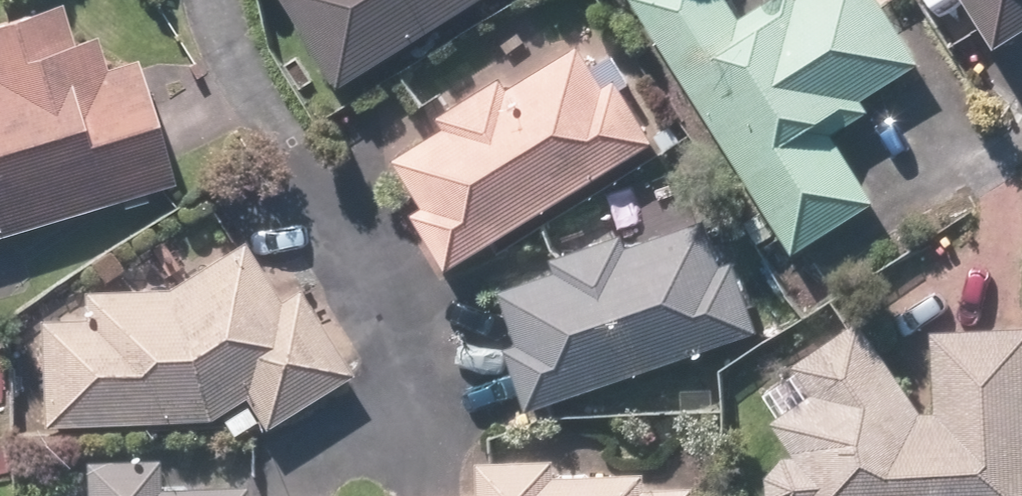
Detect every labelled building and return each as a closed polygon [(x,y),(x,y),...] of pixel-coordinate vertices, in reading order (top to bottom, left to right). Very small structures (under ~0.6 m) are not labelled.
[(185,175),(146,49),(118,58),(108,28),(83,36),(72,0),(41,0),(0,13),(0,232),(185,175)] [(350,80),(480,0),(300,0),(350,80)] [(807,247),(890,197),(848,128),(886,105),(878,91),(934,56),(900,0),(655,0),(807,247)] [(1009,40),(1021,32),(1021,0),(983,0),(1009,40)] [(423,204),(458,260),(666,132),(602,29),(522,78),(515,66),(448,106),(456,118),(406,149),(436,197),(423,204)] [(516,341),(538,403),(770,323),(745,252),(737,255),(721,209),(642,236),(638,224),(563,250),(568,263),(512,282),(531,336),(516,341)] [(48,307),(50,416),(216,413),(252,389),(275,423),(365,362),(309,280),(292,292),(251,232),(177,283),(90,284),(91,307),(48,307)] [(807,495),(1021,495),(1021,319),(944,322),(947,400),(931,400),(888,313),(808,352),(833,404),(803,406),(807,495)] [(351,494),(258,495),(257,472),(167,475),(167,449),(93,451),(94,495),(351,495),(351,494)] [(385,495),(707,495),(707,474),(663,476),(662,461),(569,465),(568,449),(491,452),(492,485),(385,489),(385,495)]
